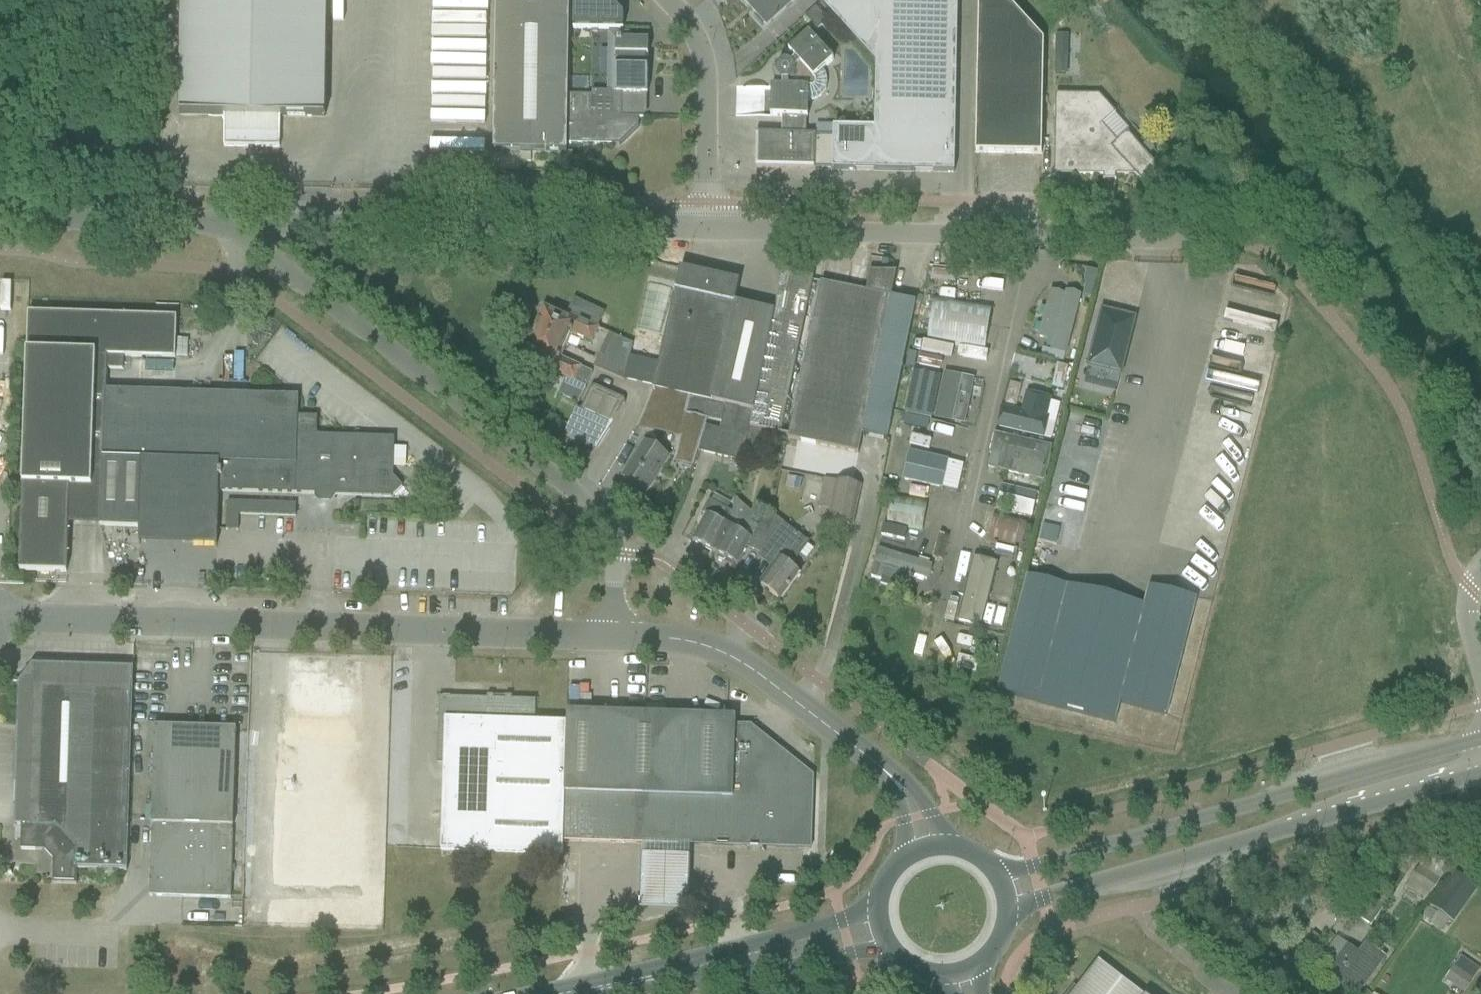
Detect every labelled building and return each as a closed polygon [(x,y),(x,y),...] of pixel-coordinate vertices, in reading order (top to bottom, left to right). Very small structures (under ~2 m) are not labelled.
[(324,99),(326,0),(182,0),(179,116),(223,117),(223,148),(279,149),(279,118),(323,118),(324,99)] [(591,97),(567,96),(569,0),(495,0),(493,152),(567,153),(567,145),(619,146),(638,128),(638,120),(643,120),(643,119),(592,119),(592,97),(591,97)] [(572,30),(623,30),(623,16),(608,0),(573,0),(572,30)] [(797,0),(741,0),(755,16),(753,18),(761,27),(764,25),(766,28),(781,14),(797,0)] [(956,40),(956,0),(824,0),(820,4),(875,65),(874,130),(833,129),(833,137),(815,137),(815,136),(806,136),(781,135),(755,134),(755,136),(758,136),(758,152),(754,152),(757,168),(756,168),(756,170),(769,167),(770,170),(784,167),(785,170),(798,168),(799,171),(813,168),(813,171),(814,171),(814,170),(832,170),(832,171),(953,173),(956,40)] [(975,154),(1041,155),(1043,42),(1005,0),(978,0),(975,154)] [(817,31),(827,22),(815,8),(805,18),(817,31)] [(643,95),(647,95),(647,71),(646,71),(646,58),(647,58),(648,42),(629,42),(629,34),(608,34),(607,93),(591,93),(591,97),(592,97),(592,119),(643,119),(642,119),(643,95)] [(807,119),(808,102),(811,102),(815,101),(819,100),(822,98),(824,95),(826,92),(827,88),(828,84),(827,81),(826,77),(824,74),(822,71),(833,61),(808,34),(788,52),(795,60),(791,64),(788,63),(785,63),(783,63),(780,64),(778,66),(776,68),(775,71),(775,74),(776,76),(777,79),(780,81),(782,82),(782,89),(770,88),(770,118),(782,119),(781,135),(806,136),(806,119),(807,119)] [(1157,168),(1144,153),(1127,134),(1118,142),(1103,125),(1115,114),(1099,96),(1055,95),(1054,167),(1071,168),(1071,176),(1105,176),(1105,172),(1113,172),(1113,177),(1127,177),(1131,173),(1140,183),(1157,168)] [(678,270),(674,290),(661,347),(657,365),(653,386),(652,391),(690,400),(725,408),(751,413),(774,313),(733,304),(738,283),(678,270)] [(819,285),(812,284),(813,279),(783,272),(774,313),(751,413),(748,429),(764,432),(779,435),(779,434),(788,436),(793,413),(784,411),(805,316),(813,317),(819,285)] [(1091,299),(1097,273),(1085,272),(1083,282),(1085,286),(1082,298),(1091,299)] [(887,441),(913,313),(915,303),(891,298),(896,273),(869,273),(865,293),(820,284),(820,285),(819,285),(813,317),(793,413),(788,436),(788,440),(858,455),(862,436),(887,441)] [(1050,292),(1039,338),(1046,340),(1053,341),(1051,351),(1052,351),(1050,358),(1064,361),(1065,354),(1067,354),(1081,295),(1074,292),(1066,292),(1065,295),(1059,292),(1050,292)] [(992,308),(935,300),(929,341),(986,349),(992,308)] [(542,310),(532,334),(564,348),(570,335),(591,345),(598,330),(565,316),(564,320),(542,310)] [(1120,375),(1134,319),(1102,311),(1088,367),(1120,375)] [(28,313),(19,572),(66,573),(69,488),(101,489),(100,527),(217,531),(218,492),(392,498),(402,488),(393,478),(394,439),(317,436),(317,418),(298,417),(298,397),(106,391),(106,369),(123,370),(123,357),(175,359),(176,318),(28,313)] [(591,375),(558,361),(564,348),(532,334),(522,357),(542,366),(541,370),(564,380),(557,397),(577,406),(591,375)] [(657,365),(661,347),(634,340),(632,345),(608,335),(603,347),(629,359),(629,358),(657,365)] [(653,386),(657,365),(629,358),(629,359),(603,347),(593,369),(624,382),(624,380),(653,386)] [(1053,379),(1051,389),(1062,392),(1068,368),(1056,365),(1053,379)] [(914,372),(905,414),(931,419),(939,377),(914,372)] [(589,390),(579,412),(574,410),(559,442),(586,465),(623,405),(622,401),(593,388),(589,390)] [(652,391),(636,430),(637,430),(638,428),(679,438),(673,464),(674,465),(675,463),(692,467),(692,468),(693,469),(697,453),(705,428),(707,422),(686,417),(690,400),(652,391)] [(722,422),(725,408),(690,400),(687,414),(722,422)] [(1046,419),(1042,437),(1050,439),(1058,406),(1048,404),(1044,419),(1046,419)] [(748,429),(751,413),(725,408),(722,422),(720,431),(746,438),(748,429)] [(742,458),(746,438),(720,431),(705,428),(697,453),(743,463),(744,459),(742,458)] [(989,468),(1044,480),(1051,449),(995,436),(991,454),(992,455),(989,468)] [(633,462),(622,479),(647,495),(670,459),(645,443),(633,462)] [(903,479),(941,488),(948,461),(910,452),(903,479)] [(854,528),(862,486),(824,479),(819,507),(834,510),(831,523),(854,528)] [(927,502),(893,496),(892,495),(886,526),(922,532),(927,502)] [(1035,504),(1032,503),(1000,496),(996,510),(1032,518),(1035,504)] [(706,516),(692,542),(715,555),(728,529),(729,527),(732,512),(729,511),(713,503),(709,500),(702,514),(706,516)] [(728,529),(715,555),(717,556),(717,559),(722,561),(725,560),(737,567),(746,549),(757,529),(748,524),(753,516),(735,500),(732,512),(729,527),(728,529)] [(295,517),(296,505),(227,503),(226,531),(238,531),(238,515),(295,517)] [(1029,522),(1027,521),(994,514),(988,542),(1023,550),(1029,522)] [(790,568),(802,553),(808,544),(771,516),(758,554),(759,555),(758,558),(772,569),(759,587),(780,602),(800,575),(790,568)] [(904,542),(906,531),(883,527),(881,538),(904,542)] [(932,565),(880,549),(872,574),(907,584),(910,575),(928,581),(932,565)] [(961,584),(958,599),(963,600),(959,618),(958,622),(977,627),(981,628),(982,623),(991,586),(996,565),(974,559),(967,586),(961,584)] [(1028,575),(997,693),(1037,703),(1036,704),(1114,723),(1119,703),(1166,715),(1196,599),(1150,587),(1145,605),(1068,585),(1068,586),(1028,575)] [(958,657),(955,669),(975,673),(978,662),(958,657)] [(77,869),(126,872),(133,668),(33,665),(18,684),(13,829),(16,829),(17,827),(21,827),(20,850),(44,851),(53,861),(52,884),(76,885),(77,869)] [(487,699),(438,698),(438,729),(445,729),(440,851),(562,855),(563,841),(566,724),(535,722),(536,701),(511,700),(512,697),(505,697),(505,700),(493,699),(493,696),(487,696),(487,699)] [(249,697),(243,887),(331,890),(337,700),(249,697)] [(735,717),(567,712),(566,724),(563,841),(810,849),(813,776),(750,726),(735,726),(735,717)] [(149,889),(153,893),(153,897),(231,899),(235,729),(154,727),(149,889)] [(1376,886),(1389,867),(1381,861),(1367,881),(1376,886)] [(1404,889),(1424,902),(1439,879),(1420,866),(1404,889)] [(1453,923),(1478,888),(1453,871),(1429,906),(1453,923)] [(1348,908),(1342,917),(1355,926),(1361,918),(1371,925),(1389,899),(1369,885),(1352,911),(1348,908)] [(1338,956),(1328,970),(1343,981),(1339,987),(1349,993),(1358,993),(1384,958),(1364,943),(1357,953),(1346,945),(1338,956)] [(1461,958),(1446,978),(1463,991),(1478,971),(1461,958)] [(1098,961),(1073,993),(1140,993),(1098,961)]
